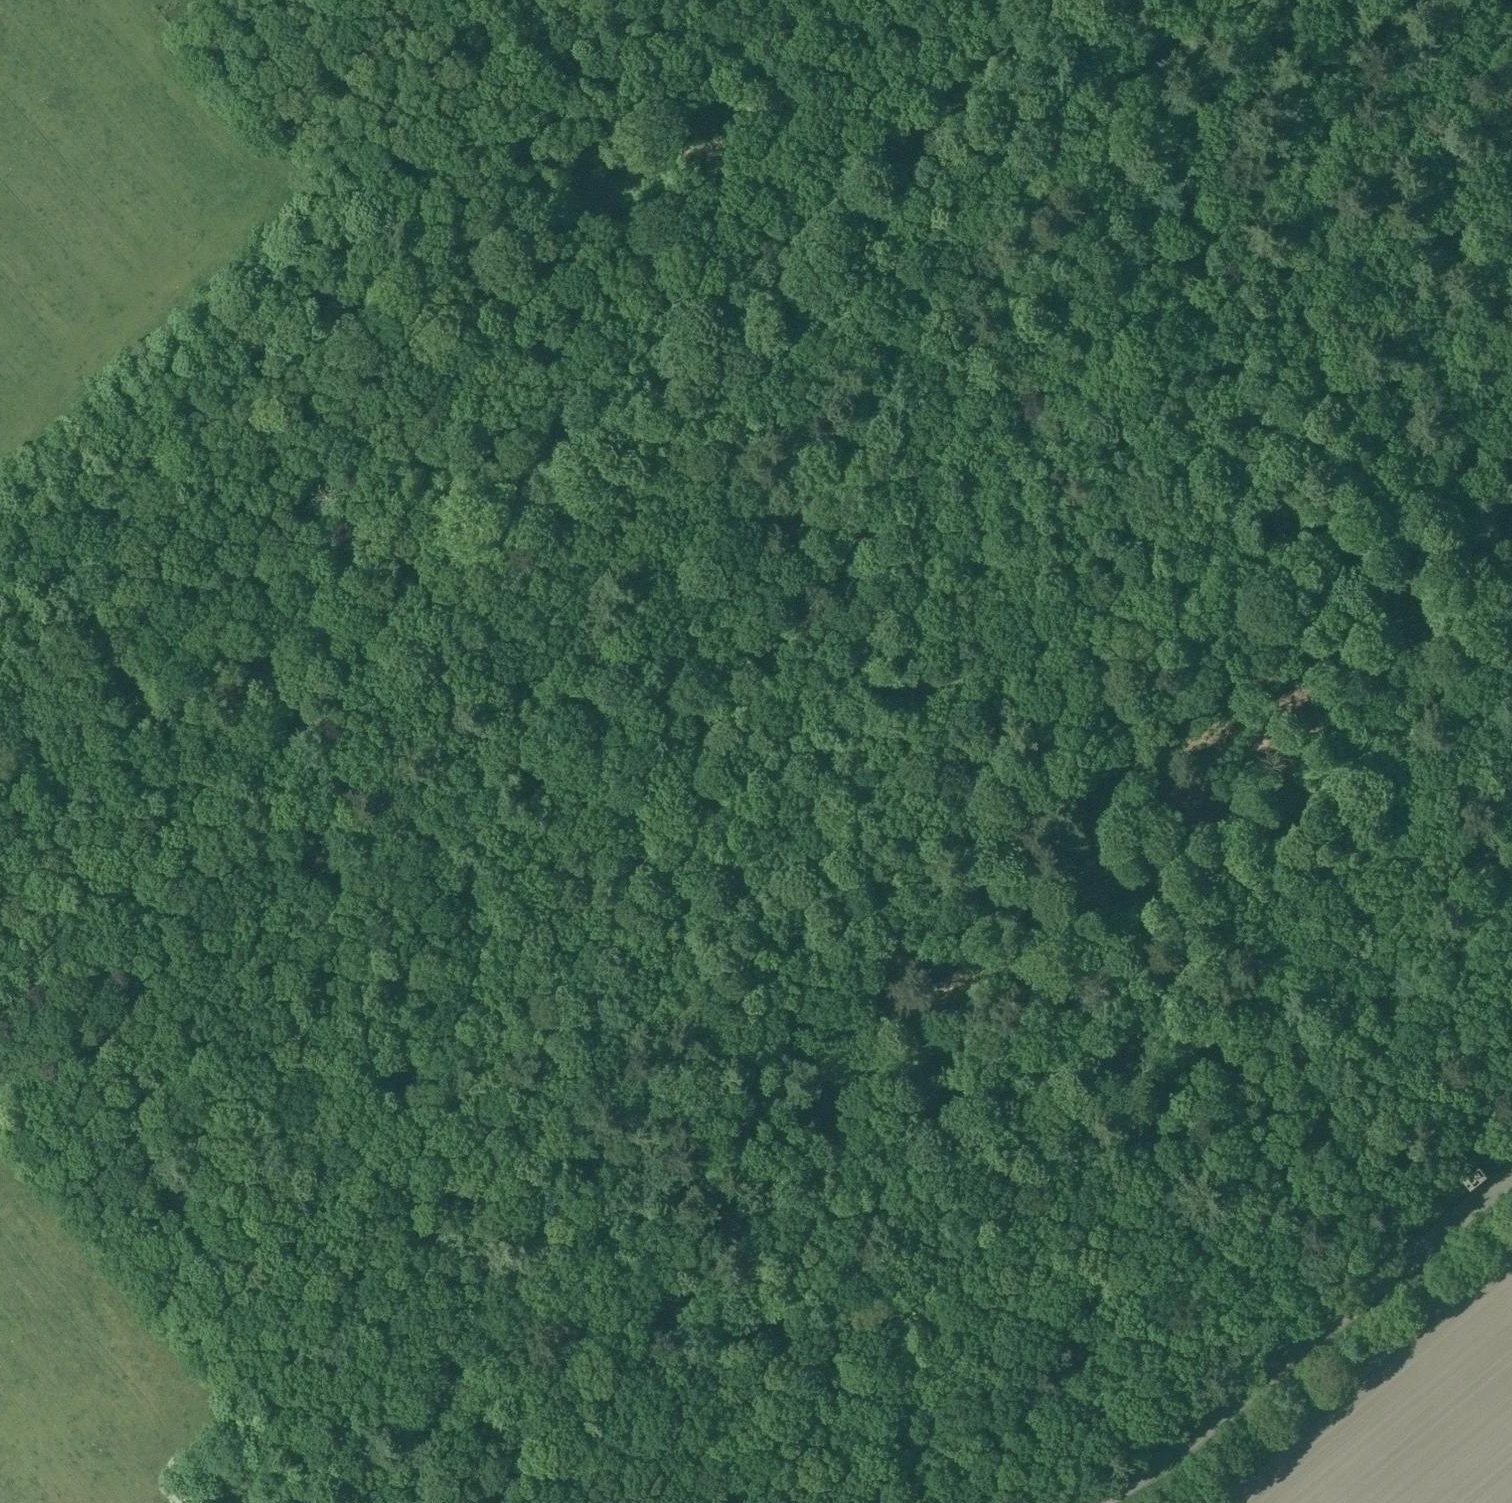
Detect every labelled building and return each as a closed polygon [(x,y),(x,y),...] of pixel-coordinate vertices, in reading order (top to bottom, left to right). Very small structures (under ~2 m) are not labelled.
[(1476,1163),(1467,1171),(1474,1180),(1484,1173),(1476,1163)]
